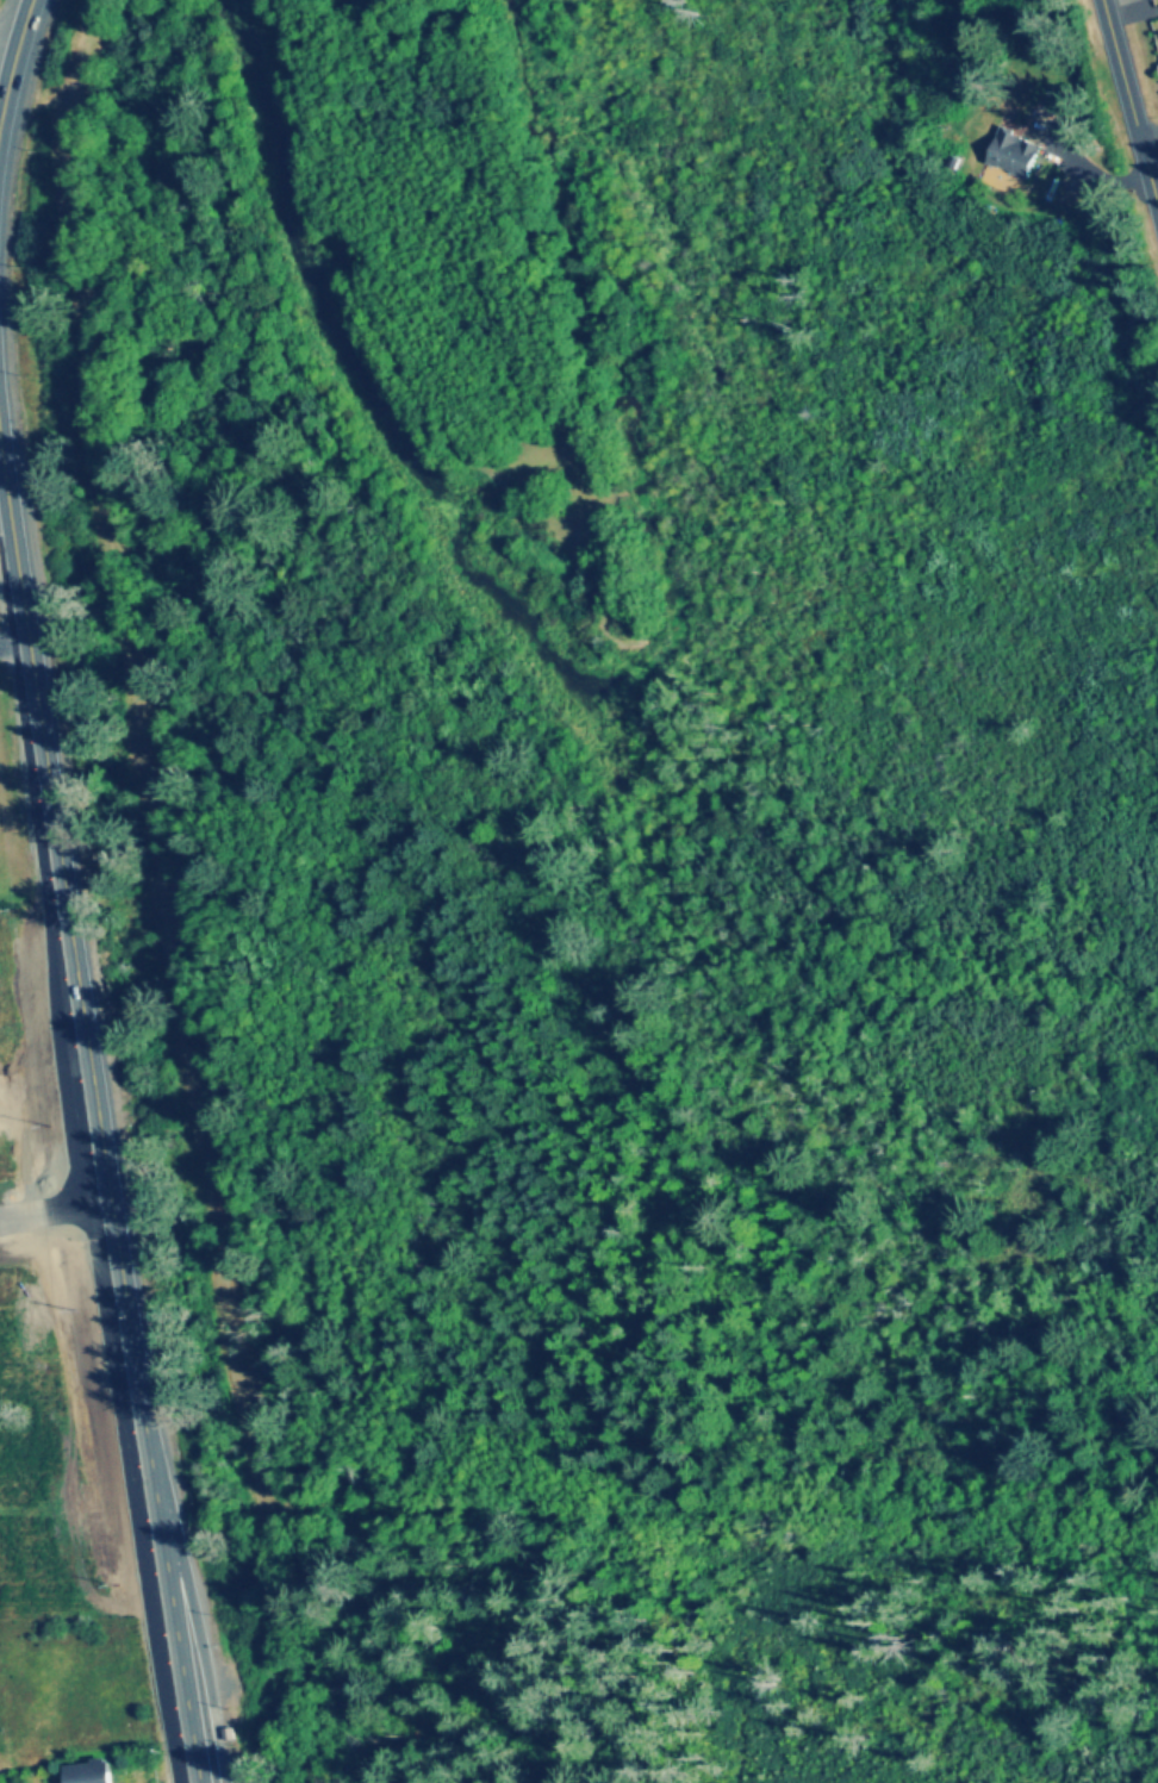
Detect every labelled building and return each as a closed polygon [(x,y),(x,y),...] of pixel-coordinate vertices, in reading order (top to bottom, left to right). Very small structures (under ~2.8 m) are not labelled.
[(1045,143),(1000,128),(988,165),(1032,179),(1045,143)]
